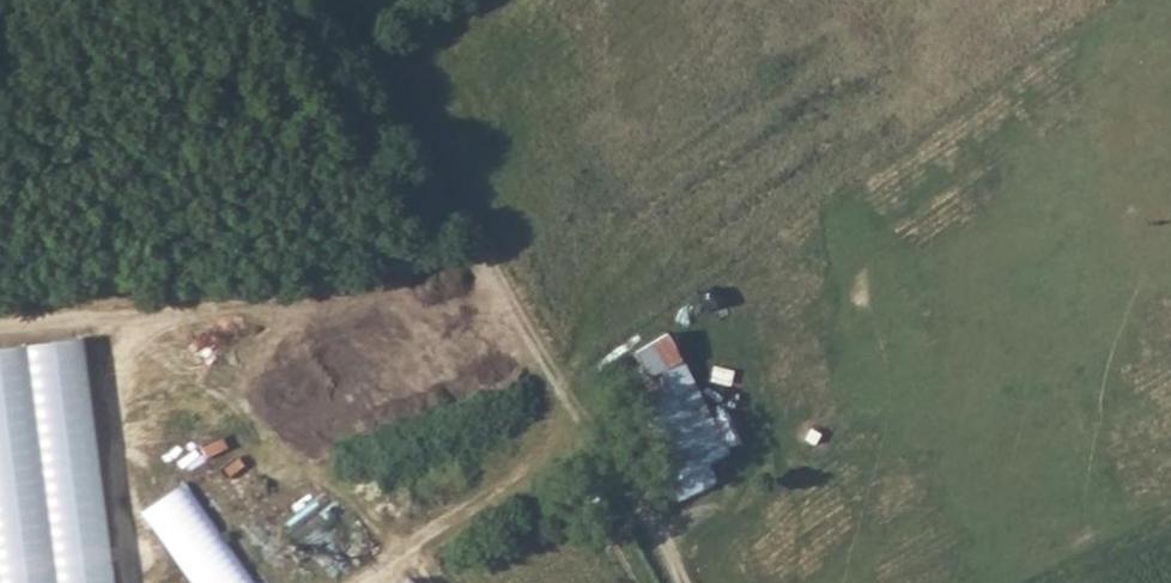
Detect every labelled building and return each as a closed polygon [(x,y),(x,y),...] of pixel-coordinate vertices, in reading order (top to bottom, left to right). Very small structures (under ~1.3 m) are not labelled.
[(0,347),(0,582),(111,582),(79,337),(0,347)] [(663,376),(625,395),(680,501),(717,482),(663,376)] [(184,480),(145,507),(196,582),(254,582),(184,480)]
